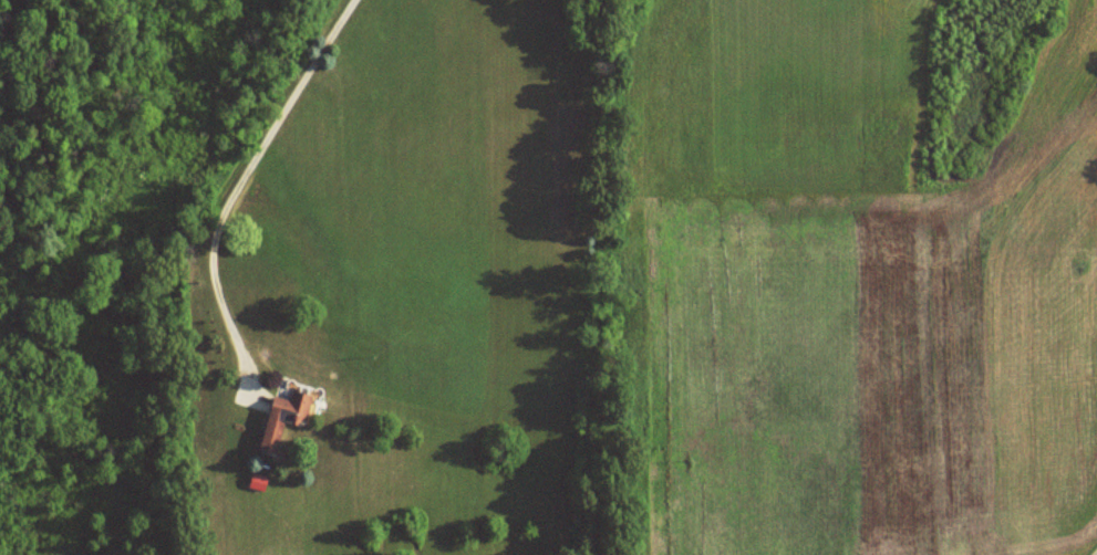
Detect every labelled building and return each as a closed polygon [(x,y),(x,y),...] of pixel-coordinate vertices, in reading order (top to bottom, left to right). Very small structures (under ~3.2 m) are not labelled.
[(312,395),(289,390),(288,399),(271,396),(260,450),(280,454),(286,422),(306,426),(312,395)]
